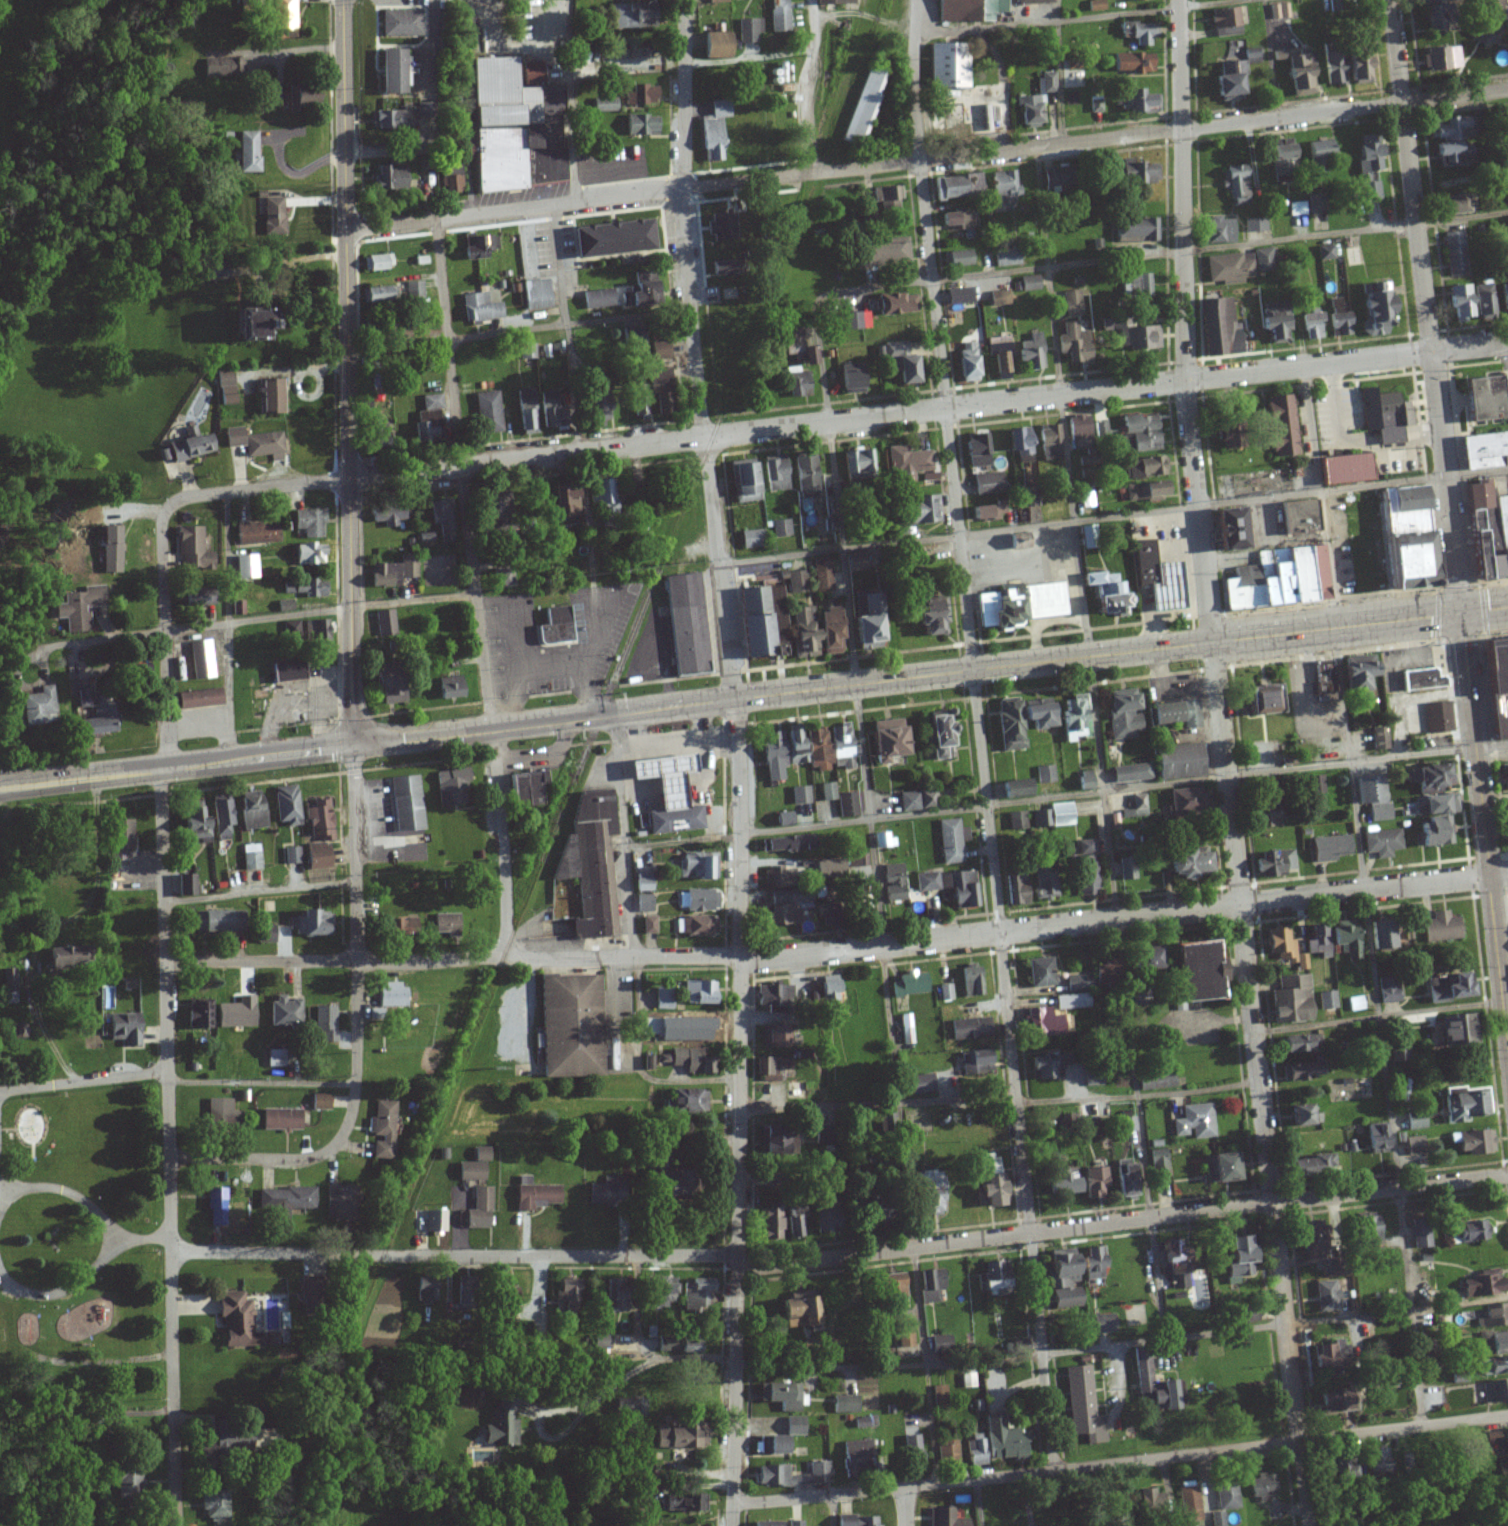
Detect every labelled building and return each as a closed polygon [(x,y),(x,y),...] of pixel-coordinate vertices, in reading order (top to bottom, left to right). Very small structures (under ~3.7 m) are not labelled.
[(293,0),(271,0),(272,39),(294,38),(293,0)] [(770,32),(789,32),(788,0),(769,0),(770,32)] [(938,22),(992,20),(992,13),(1006,12),(1005,0),(937,0),(938,22)] [(1087,11),(1103,10),(1102,0),(1093,0),(1086,0),(1087,11)] [(1441,29),(1440,2),(1457,1),(1457,0),(1421,0),(1423,30),(1441,29)] [(1481,15),(1503,14),(1502,0),(1481,0),(1481,15)] [(655,27),(654,3),(614,4),(614,28),(655,27)] [(1289,4),(1270,4),(1270,18),(1289,18),(1289,4)] [(1240,36),(1239,7),(1212,9),(1213,37),(1240,36)] [(419,10),(380,9),(379,35),(419,36),(419,10)] [(738,43),(756,43),(756,33),(761,33),(761,18),(737,19),(738,43)] [(1135,46),(1150,46),(1150,37),(1155,37),(1154,22),(1119,23),(1119,36),(1135,36),(1135,46)] [(1481,44),(1498,42),(1496,26),(1479,28),(1481,44)] [(703,58),(728,58),(727,32),(702,33),(703,58)] [(929,88),(968,87),(966,42),(928,43),(929,88)] [(1424,47),(1425,71),(1461,70),(1460,46),(1424,47)] [(400,94),(400,48),(377,49),(377,94),(400,94)] [(1311,93),(1310,63),(1309,48),(1291,49),(1292,57),(1284,57),(1286,94),(1311,93)] [(1239,98),(1237,75),(1244,74),(1243,64),(1258,63),(1256,49),(1232,51),(1233,61),(1219,62),(1220,74),(1211,75),(1213,101),(1239,98)] [(1341,84),(1340,51),(1322,51),(1323,85),(1341,84)] [(1345,80),(1366,79),(1365,52),(1344,53),(1345,80)] [(1111,73),(1151,72),(1150,53),(1110,53),(1111,73)] [(202,76),(242,77),(242,57),(203,56),(202,76)] [(566,184),(559,86),(521,88),(519,56),(471,59),(474,106),(470,106),(473,142),(451,143),(452,157),(474,156),(476,190),(566,184)] [(544,81),(543,62),(524,63),(525,82),(544,81)] [(842,135),(861,142),(886,72),(867,66),(842,135)] [(1054,71),(1037,72),(1038,93),(1055,93),(1054,71)] [(315,108),(315,85),(285,85),(285,112),(299,113),(299,107),(315,108)] [(624,93),(625,105),(654,104),(654,85),(632,85),(632,92),(624,93)] [(1140,88),(1119,88),(1119,112),(1141,112),(1141,110),(1150,110),(1150,109),(1157,109),(1157,94),(1140,94),(1140,88)] [(1020,128),(1040,126),(1037,95),(1017,97),(1020,128)] [(617,112),(617,97),(593,98),(593,112),(617,112)] [(708,100),(708,116),(700,116),(700,162),(722,161),(721,117),(730,117),(729,100),(708,100)] [(372,111),(373,130),(400,129),(400,111),(372,111)] [(625,116),(625,133),(658,133),(658,115),(625,116)] [(1442,117),(1442,121),(1428,122),(1429,139),(1468,138),(1468,116),(1442,117)] [(256,173),(257,131),(237,131),(237,172),(256,173)] [(1380,198),(1379,181),(1369,182),(1368,171),(1380,169),(1377,143),(1372,144),(1370,134),(1357,135),(1358,145),(1355,145),(1360,200),(1380,198)] [(1333,171),(1327,138),(1305,143),(1311,175),(1333,171)] [(1266,147),(1271,175),(1294,171),(1288,142),(1266,147)] [(1433,143),(1433,157),(1438,156),(1439,166),(1460,165),(1459,143),(1433,143)] [(1157,163),(1140,164),(1140,158),(1121,158),(1122,184),(1158,183),(1157,163)] [(1248,205),(1247,165),(1222,166),(1223,190),(1230,190),(1231,206),(1248,205)] [(378,190),(407,189),(406,167),(378,168),(378,190)] [(1064,167),(1042,168),(1043,189),(1065,188),(1064,167)] [(1014,171),(991,171),(990,212),(1013,212),(1014,171)] [(460,175),(442,176),(443,193),(461,192),(460,175)] [(976,175),(930,177),(930,198),(977,196),(976,175)] [(874,187),(876,212),(899,210),(898,200),(901,200),(900,185),(874,187)] [(1307,195),(1310,212),(1325,210),(1323,192),(1307,195)] [(1440,196),(1440,214),(1469,213),(1468,194),(1440,196)] [(262,197),(263,235),(283,235),(282,197),(262,197)] [(1306,215),(1306,201),(1289,202),(1290,216),(1306,215)] [(971,228),(970,210),(936,211),(937,227),(948,227),(948,229),(971,228)] [(732,213),(710,214),(710,221),(705,221),(705,235),(712,234),(712,240),(733,240),(732,213)] [(1233,242),(1232,219),(1220,219),(1220,217),(1203,218),(1204,243),(1233,242)] [(1245,232),(1267,231),(1266,218),(1245,218),(1245,232)] [(571,258),(649,250),(646,219),(568,227),(571,258)] [(1113,220),(1114,239),(1140,238),(1141,241),(1155,241),(1155,219),(1113,220)] [(1444,232),(1446,276),(1465,276),(1463,231),(1444,232)] [(486,259),(486,250),(496,250),(495,235),(462,236),(463,260),(486,259)] [(877,262),(908,260),(907,237),(876,239),(877,262)] [(1318,260),(1333,259),(1332,245),(1317,246),(1318,260)] [(1254,271),(1273,271),(1272,248),(1254,249),(1254,271)] [(1014,249),(993,250),(994,267),(1015,266),(1014,249)] [(968,266),(967,251),(942,252),(943,267),(968,266)] [(1208,282),(1221,280),(1221,283),(1254,279),(1252,259),(1242,260),(1241,253),(1205,257),(1208,282)] [(362,255),(363,271),(392,270),(392,254),(362,255)] [(1121,274),(1122,295),(1150,295),(1149,273),(1121,274)] [(1498,274),(1499,310),(1507,310),(1507,274),(1498,274)] [(1037,291),(1037,277),(1012,278),(1013,292),(1037,291)] [(522,281),(524,310),(551,309),(549,280),(522,281)] [(362,303),(424,299),(422,283),(361,287),(362,303)] [(1472,319),(1469,284),(1445,286),(1447,308),(1452,308),(1453,321),(1472,319)] [(1472,288),(1475,316),(1494,314),(1490,286),(1472,288)] [(580,292),(582,311),(613,307),(611,288),(580,292)] [(971,304),(970,288),(944,289),(945,305),(971,304)] [(1066,317),(1083,314),(1077,289),(1061,293),(1066,317)] [(991,305),(1007,305),(1006,291),(990,292),(991,305)] [(462,321),(502,320),(501,302),(487,303),(487,293),(462,293),(462,321)] [(619,293),(618,306),(635,307),(635,294),(619,293)] [(914,295),(902,295),(902,293),(874,293),(875,315),(914,313),(914,295)] [(1200,299),(1202,356),(1240,354),(1239,323),(1232,323),(1231,297),(1200,299)] [(1330,336),(1349,335),(1348,311),(1341,312),(1340,298),(1328,298),(1330,336)] [(232,338),(255,337),(255,330),(262,329),(262,310),(232,311),(232,338)] [(1302,312),(1304,340),(1323,338),(1321,311),(1302,312)] [(869,312),(841,312),(841,328),(869,328),(869,312)] [(1062,322),(1062,335),(1056,335),(1057,354),(1065,353),(1066,364),(1088,363),(1086,331),(1077,331),(1077,322),(1062,322)] [(1159,349),(1158,326),(1119,327),(1119,350),(1159,349)] [(644,347),(644,327),(619,328),(620,347),(644,347)] [(815,364),(813,345),(799,347),(797,329),(782,331),(784,355),(801,353),(802,366),(815,364)] [(1026,370),(1042,370),(1041,333),(1028,334),(1028,341),(1016,341),(1016,362),(1025,362),(1026,370)] [(650,342),(651,359),(668,358),(667,341),(650,342)] [(986,341),(986,354),(993,354),(993,375),(1007,376),(1008,342),(986,341)] [(914,383),(913,355),(907,356),(906,342),(878,344),(879,361),(889,360),(890,372),(895,372),(895,384),(914,383)] [(975,342),(960,342),(961,356),(955,357),(955,382),(976,381),(975,342)] [(535,359),(535,344),(518,344),(518,359),(535,359)] [(839,364),(839,394),(864,393),(863,364),(839,364)] [(216,401),(232,402),(232,370),(217,369),(216,401)] [(652,370),(654,415),(671,414),(670,369),(652,370)] [(1503,419),(1502,407),(1507,406),(1507,386),(1502,387),(1501,376),(1462,379),(1464,422),(1503,419)] [(257,380),(257,414),(281,413),(281,379),(257,380)] [(632,419),(646,418),(645,401),(648,401),(647,384),(631,385),(632,419)] [(1377,444),(1401,441),(1399,426),(1411,425),(1408,401),(1398,402),(1396,392),(1373,395),(1372,387),(1359,389),(1364,431),(1375,429),(1377,444)] [(535,390),(516,391),(517,435),(536,434),(535,390)] [(588,428),(605,426),(601,390),(584,392),(588,428)] [(497,391),(474,393),(479,434),(501,432),(497,391)] [(540,428),(561,427),(560,407),(556,407),(556,392),(538,392),(540,428)] [(422,410),(443,409),(442,394),(422,395),(422,410)] [(1292,394),(1266,396),(1271,457),(1297,455),(1292,394)] [(1067,416),(1068,445),(1089,444),(1087,415),(1067,416)] [(1120,416),(1120,432),(1155,432),(1155,416),(1120,416)] [(382,418),(365,418),(364,435),(382,436),(382,418)] [(438,422),(413,423),(414,443),(439,442),(438,422)] [(1105,422),(1094,423),(1095,438),(1106,437),(1105,422)] [(1058,424),(1039,425),(1040,462),(1059,461),(1058,424)] [(212,453),(208,434),(197,436),(194,426),(179,429),(181,438),(164,442),(165,448),(156,450),(159,461),(169,459),(170,462),(212,453)] [(1004,430),(1008,451),(1014,450),(1015,456),(1031,454),(1026,426),(1004,430)] [(224,447),(241,447),(241,427),(223,428),(224,447)] [(1457,437),(1461,471),(1500,466),(1500,465),(1507,465),(1507,431),(1457,437)] [(279,432),(243,434),(244,456),(270,455),(270,461),(280,461),(279,432)] [(987,465),(983,432),(971,434),(972,441),(963,442),(966,468),(987,465)] [(1159,450),(1158,432),(1128,433),(1129,451),(1159,450)] [(887,447),(889,484),(913,482),(912,473),(920,472),(921,482),(937,480),(935,450),(907,452),(907,445),(887,447)] [(842,451),(843,480),(873,479),(872,450),(842,451)] [(766,492),(787,489),(783,454),(771,456),(771,460),(762,461),(766,492)] [(1318,457),(1319,483),(1372,481),(1371,454),(1318,457)] [(1127,480),(1167,473),(1164,455),(1124,462),(1127,480)] [(795,498),(816,497),(814,456),(793,457),(795,498)] [(732,503),(755,501),(752,463),(729,465),(732,503)] [(974,494),(1000,493),(999,473),(973,474),(974,494)] [(615,480),(593,479),(593,500),(597,500),(597,509),(614,509),(615,480)] [(1507,577),(1507,502),(1507,496),(1494,497),(1493,489),(1489,490),(1488,481),(1462,483),(1470,580),(1507,577)] [(1162,482),(1125,484),(1125,502),(1163,500),(1162,482)] [(554,485),(553,515),(575,516),(576,485),(554,485)] [(1426,588),(1423,530),(1426,530),(1424,486),(1378,488),(1380,537),(1377,537),(1380,590),(1426,588)] [(1035,506),(1035,493),(1026,493),(1027,506),(1035,506)] [(939,524),(937,495),(894,498),(897,536),(903,536),(903,526),(939,524)] [(500,527),(499,498),(483,498),(483,532),(494,532),(494,527),(500,527)] [(428,501),(429,525),(438,525),(439,544),(450,543),(448,500),(428,501)] [(996,514),(1004,514),(1004,500),(993,500),(993,506),(968,506),(969,521),(996,520),(996,514)] [(403,506),(369,507),(370,522),(382,522),(382,527),(396,527),(396,521),(404,520),(403,506)] [(1244,549),(1241,507),(1209,510),(1212,551),(1244,549)] [(323,538),(322,510),(292,511),(293,529),(303,529),(303,539),(323,538)] [(771,521),(772,538),(790,536),(789,520),(771,521)] [(277,543),(276,523),(235,525),(236,545),(277,543)] [(97,573),(116,573),(117,527),(98,526),(97,573)] [(200,527),(176,527),(177,569),(211,568),(211,551),(201,551),(200,527)] [(739,531),(739,548),(762,547),(761,530),(739,531)] [(1136,587),(1146,586),(1148,612),(1181,609),(1177,562),(1153,564),(1151,539),(1132,541),(1136,587)] [(324,545),(292,544),(292,564),(324,565),(324,545)] [(1224,609),(1324,602),(1320,546),(1255,550),(1256,566),(1233,567),(1233,578),(1222,579),(1224,609)] [(846,572),(865,570),(863,552),(844,555),(846,572)] [(234,556),(235,579),(256,579),(255,555),(234,556)] [(398,586),(398,578),(416,578),(416,555),(399,555),(399,563),(367,564),(367,587),(398,586)] [(831,592),(829,558),(813,558),(814,593),(831,592)] [(512,587),(511,567),(492,568),(493,588),(512,587)] [(787,572),(788,593),(806,592),(805,571),(787,572)] [(1092,615),(1113,613),(1114,617),(1128,616),(1127,596),(1122,597),(1121,581),(1114,582),(1114,572),(1081,575),(1081,586),(1093,585),(1094,596),(1091,596),(1092,615)] [(661,577),(670,676),(705,672),(696,573),(661,577)] [(303,597),(323,597),(323,580),(282,581),(282,594),(303,594),(303,597)] [(1067,615),(1064,582),(1019,587),(1020,597),(1012,598),(1011,589),(997,590),(998,602),(992,602),(991,593),(974,595),(978,631),(1021,627),(1020,620),(1067,615)] [(738,658),(773,656),(772,647),(783,646),(779,586),(734,589),(738,658)] [(60,634),(83,632),(81,608),(98,606),(97,589),(56,592),(57,604),(47,605),(48,619),(58,618),(60,634)] [(213,589),(180,590),(180,607),(213,605),(213,589)] [(853,645),(883,642),(878,591),(853,594),(855,616),(851,617),(853,645)] [(920,637),(940,635),(939,613),(946,613),(944,597),(917,598),(918,613),(914,613),(915,627),(919,626),(920,637)] [(542,608),(543,626),(535,626),(536,644),(568,642),(567,615),(570,615),(570,607),(542,608)] [(789,608),(791,658),(814,657),(812,607),(789,608)] [(373,612),(376,638),(396,635),(392,609),(373,612)] [(817,655),(838,654),(836,609),(815,610),(817,655)] [(299,621),(301,644),(329,643),(328,619),(299,621)] [(1490,740),(1507,738),(1507,719),(1505,693),(1507,693),(1507,638),(1479,641),(1490,740)] [(187,643),(192,680),(211,678),(207,640),(187,643)] [(1367,698),(1366,678),(1373,677),(1372,662),(1332,665),(1332,666),(1314,667),(1316,695),(1351,692),(1352,699),(1367,698)] [(263,665),(264,683),(303,681),(302,663),(263,665)] [(380,708),(402,703),(398,685),(391,687),(385,664),(365,668),(370,690),(375,689),(380,708)] [(1401,690),(1444,688),(1443,676),(1435,676),(1434,668),(1400,670),(1401,690)] [(437,700),(463,697),(460,678),(434,681),(437,700)] [(1248,716),(1277,713),(1273,685),(1244,688),(1248,716)] [(16,727),(49,723),(46,686),(32,687),(32,694),(13,696),(16,727)] [(179,710),(222,705),(220,688),(177,693),(179,710)] [(68,736),(104,734),(101,697),(86,699),(85,689),(71,690),(74,720),(67,721),(68,736)] [(1111,741),(1134,737),(1133,732),(1142,730),(1139,713),(1138,713),(1135,689),(1104,694),(1111,741)] [(1088,711),(1086,694),(1069,695),(1070,699),(1058,701),(1062,743),(1077,741),(1076,736),(1084,736),(1082,712),(1088,711)] [(1051,703),(1015,707),(1014,699),(995,702),(996,713),(993,713),(998,752),(1023,749),(1019,721),(1027,720),(1028,730),(1054,727),(1051,703)] [(1150,704),(1152,727),(1180,724),(1181,729),(1197,728),(1194,700),(1150,704)] [(1452,731),(1449,702),(1424,704),(1426,734),(1452,731)] [(902,755),(898,720),(864,724),(870,766),(882,764),(881,758),(902,755)] [(851,768),(852,757),(856,756),(856,746),(852,746),(845,723),(829,727),(828,727),(828,730),(831,744),(827,745),(822,742),(823,730),(803,729),(797,726),(775,732),(763,731),(763,743),(757,745),(767,781),(785,781),(781,769),(808,761),(810,769),(828,770),(828,767),(851,768)] [(1373,751),(1388,749),(1385,726),(1370,728),(1373,751)] [(1202,776),(1199,744),(1153,748),(1156,780),(1202,776)] [(684,808),(679,772),(692,770),(690,750),(624,758),(626,778),(652,775),(656,811),(684,808)] [(1152,778),(1149,762),(1109,768),(1112,785),(1152,778)] [(1054,782),(1053,765),(1036,767),(1037,784),(1054,782)] [(1415,782),(1415,788),(1450,787),(1449,765),(1407,767),(1407,783),(1415,782)] [(434,771),(435,806),(464,805),(463,770),(434,771)] [(1092,790),(1091,771),(1077,772),(1077,790),(1092,790)] [(1307,794),(1324,793),(1323,775),(1307,776),(1307,794)] [(387,778),(392,833),(421,830),(416,776),(387,778)] [(1353,780),(1356,805),(1367,803),(1370,822),(1392,819),(1389,803),(1383,804),(1379,776),(1353,780)] [(998,782),(999,799),(1027,798),(1026,781),(998,782)] [(820,784),(822,802),(837,800),(834,782),(820,784)] [(811,804),(810,786),(791,787),(792,804),(811,804)] [(1171,817),(1205,812),(1202,786),(1167,791),(1171,817)] [(274,822),(285,822),(285,827),(297,826),(296,787),(272,788),(274,822)] [(613,937),(605,837),(614,836),(611,799),(613,790),(578,793),(569,824),(570,835),(563,836),(551,880),(575,878),(578,920),(568,921),(569,940),(613,937)] [(899,810),(936,809),(935,791),(899,792),(899,810)] [(265,827),(260,793),(236,796),(241,831),(265,827)] [(839,818),(857,817),(856,793),(838,794),(839,818)] [(1414,796),(1415,815),(1457,814),(1456,795),(1414,796)] [(1164,807),(1149,809),(1148,796),(1131,798),(1134,819),(1151,817),(1152,819),(1166,818),(1164,807)] [(331,841),(326,799),(313,801),(314,807),(304,808),(307,838),(317,836),(318,842),(331,841)] [(229,840),(225,800),(209,801),(213,841),(229,840)] [(1253,816),(1256,829),(1278,824),(1273,800),(1256,804),(1258,814),(1253,816)] [(701,826),(699,803),(645,808),(647,833),(701,826)] [(1048,804),(1048,810),(1032,811),(1033,827),(1072,826),(1071,803),(1048,804)] [(185,808),(185,821),(179,821),(180,841),(197,840),(197,844),(209,843),(208,818),(199,818),(198,807),(185,808)] [(772,814),(774,828),(792,825),(790,812),(772,814)] [(1110,814),(1111,829),(1127,829),(1126,813),(1110,814)] [(1446,817),(1419,817),(1419,846),(1446,846),(1446,817)] [(966,828),(959,828),(958,819),(937,820),(941,865),(962,863),(960,842),(968,841),(966,828)] [(132,850),(131,820),(109,820),(110,850),(132,850)] [(1376,860),(1391,858),(1390,851),(1401,850),(1399,829),(1362,834),(1364,853),(1375,852),(1376,860)] [(875,849),(897,846),(896,837),(889,838),(889,832),(873,834),(875,849)] [(761,854),(812,852),(811,836),(760,838),(761,854)] [(1310,838),(1311,863),(1335,861),(1335,856),(1348,856),(1347,836),(1310,838)] [(1074,841),(1078,897),(1097,895),(1094,840),(1074,841)] [(304,844),(305,870),(326,869),(325,843),(304,844)] [(242,845),(243,870),(260,870),(259,844),(242,845)] [(298,864),(298,848),(283,848),(283,864),(298,864)] [(1294,850),(1259,852),(1260,861),(1256,861),(1257,877),(1284,876),(1284,870),(1295,870),(1294,850)] [(1204,852),(1188,854),(1188,851),(1163,853),(1165,875),(1173,874),(1173,878),(1207,875),(1204,852)] [(678,880),(716,879),(716,853),(677,854),(678,880)] [(849,869),(868,868),(868,854),(848,855),(849,869)] [(1134,858),(1118,859),(1119,881),(1135,880),(1134,858)] [(815,860),(814,876),(841,877),(841,861),(815,860)] [(902,902),(901,865),(883,865),(884,902),(902,902)] [(1034,900),(1053,899),(1052,866),(1033,866),(1034,900)] [(787,887),(786,868),(762,869),(763,888),(787,887)] [(914,875),(917,893),(939,890),(936,872),(914,875)] [(938,874),(939,889),(951,888),(952,909),(975,908),(973,872),(938,874)] [(1003,876),(1008,907),(1029,904),(1024,873),(1003,876)] [(193,875),(174,876),(175,897),(194,897),(193,875)] [(633,892),(650,892),(650,875),(633,875),(633,892)] [(799,924),(798,909),(811,908),(809,888),(767,891),(770,926),(799,924)] [(714,889),(683,890),(683,912),(715,911),(714,889)] [(634,912),(651,913),(651,895),(634,895),(634,912)] [(199,912),(199,933),(231,932),(231,911),(199,912)] [(288,917),(289,937),(329,935),(328,911),(297,912),(297,917),(288,917)] [(1459,917),(1448,917),(1448,911),(1431,912),(1431,920),(1422,920),(1423,942),(1460,940),(1459,917)] [(456,932),(455,914),(432,915),(433,933),(456,932)] [(654,917),(641,917),(641,934),(654,934),(654,917)] [(713,917),(680,917),(680,937),(713,936),(713,917)] [(1361,959),(1356,936),(1358,936),(1354,918),(1328,924),(1333,946),(1339,945),(1341,954),(1347,953),(1348,961),(1361,959)] [(414,919),(378,920),(378,936),(414,936),(414,919)] [(1368,923),(1372,951),(1391,949),(1388,920),(1368,923)] [(1329,957),(1326,924),(1308,926),(1310,940),(1305,941),(1306,954),(1319,953),(1319,958),(1329,957)] [(275,943),(274,925),(254,925),(254,944),(275,943)] [(1265,930),(1266,954),(1276,954),(1277,960),(1288,960),(1288,964),(1297,964),(1297,970),(1308,970),(1307,954),(1295,955),(1294,940),(1287,940),(1287,929),(1265,930)] [(1172,1004),(1210,1000),(1209,983),(1215,983),(1212,958),(1208,959),(1206,943),(1166,947),(1172,1004)] [(44,947),(44,968),(78,969),(78,948),(44,947)] [(1132,948),(1133,969),(1158,968),(1158,947),(1132,948)] [(1026,960),(1030,989),(1053,985),(1049,957),(1026,960)] [(981,965),(961,966),(962,997),(982,996),(981,965)] [(1094,965),(1094,983),(1113,983),(1114,966),(1094,965)] [(1,969),(2,1004),(16,1004),(15,969),(1,969)] [(891,998),(929,992),(926,973),(915,975),(915,972),(896,975),(897,982),(889,983),(891,998)] [(1429,1002),(1467,999),(1466,983),(1462,983),(1461,973),(1437,975),(1439,989),(1427,990),(1429,1002)] [(1065,976),(1066,992),(1087,991),(1086,975),(1065,976)] [(537,977),(540,1078),(599,1077),(596,976),(537,977)] [(1311,1022),(1309,976),(1268,978),(1270,1024),(1311,1022)] [(1380,1003),(1399,1002),(1398,978),(1379,978),(1380,1003)] [(837,981),(817,982),(818,1002),(838,1002),(837,981)] [(682,1005),(714,1005),(714,982),(682,982),(682,1005)] [(374,984),(374,1006),(401,1005),(401,984),(374,984)] [(940,1001),(952,1000),(951,984),(939,985),(940,1001)] [(790,986),(755,986),(755,1007),(780,1007),(780,1003),(791,1003),(790,986)] [(670,988),(653,989),(654,1010),(671,1009),(670,988)] [(1335,991),(1318,993),(1320,1011),(1337,1009),(1335,991)] [(1055,995),(1056,1010),(1090,1008),(1089,994),(1055,995)] [(236,1004),(214,1005),(214,1027),(253,1026),(252,996),(236,996),(236,1004)] [(269,1027),(298,1026),(297,1000),(282,1000),(282,996),(268,996),(269,1027)] [(1350,1012),(1364,1010),(1363,996),(1348,998),(1350,1012)] [(210,1029),(209,1000),(183,1001),(184,1030),(210,1029)] [(333,1007),(313,1007),(313,1031),(320,1031),(320,1043),(333,1043),(333,1007)] [(1025,1009),(1026,1037),(1064,1036),(1064,1015),(1051,1016),(1050,1008),(1025,1009)] [(902,1045),(914,1044),(910,1014),(898,1015),(902,1045)] [(140,1015),(107,1015),(107,1040),(124,1040),(124,1047),(140,1047),(140,1015)] [(1437,1017),(1438,1047),(1475,1045),(1473,1015),(1437,1017)] [(948,1020),(949,1040),(987,1038),(987,1018),(948,1020)] [(762,1026),(762,1049),(785,1049),(785,1026),(762,1026)] [(1319,1034),(1278,1038),(1280,1054),(1311,1051),(1310,1046),(1320,1044),(1319,1034)] [(1392,1043),(1391,1066),(1407,1066),(1408,1044),(1392,1043)] [(284,1067),(284,1050),(265,1050),(265,1067),(284,1067)] [(991,1073),(990,1051),(958,1053),(959,1074),(991,1073)] [(1029,1081),(1061,1080),(1060,1067),(1064,1067),(1063,1056),(1031,1057),(1031,1063),(1029,1063),(1029,1081)] [(644,1070),(654,1070),(653,1057),(643,1057),(644,1070)] [(754,1080),(782,1081),(782,1068),(790,1068),(791,1058),(755,1057),(754,1080)] [(684,1075),(708,1074),(708,1058),(684,1058),(684,1075)] [(1323,1063),(1281,1065),(1282,1081),(1324,1079),(1323,1063)] [(910,1096),(933,1093),(930,1073),(907,1077),(910,1096)] [(1100,1086),(1100,1073),(1082,1074),(1083,1087),(1100,1086)] [(1138,1089),(1174,1090),(1174,1074),(1138,1074),(1138,1089)] [(667,1114),(704,1113),(704,1090),(667,1090),(667,1114)] [(1446,1124),(1468,1122),(1468,1117),(1488,1115),(1486,1091),(1446,1095),(1447,1110),(1444,1110),(1446,1124)] [(327,1110),(327,1095),(309,1095),(308,1110),(327,1110)] [(230,1099),(208,1099),(207,1129),(240,1130),(240,1117),(241,1117),(241,1112),(230,1111),(230,1099)] [(370,1136),(379,1137),(379,1143),(370,1142),(370,1159),(389,1160),(392,1102),(372,1101),(370,1136)] [(1215,1138),(1211,1103),(1181,1106),(1182,1119),(1172,1120),(1174,1137),(1191,1135),(1191,1140),(1215,1138)] [(1310,1105),(1287,1107),(1289,1128),(1321,1125),(1320,1114),(1311,1114),(1310,1105)] [(260,1130),(298,1131),(298,1110),(260,1109),(260,1130)] [(881,1115),(883,1133),(897,1132),(895,1114),(881,1115)] [(1406,1116),(1408,1131),(1425,1128),(1423,1114),(1406,1116)] [(1122,1133),(1135,1132),(1135,1117),(1121,1118),(1122,1133)] [(1365,1125),(1366,1151),(1388,1150),(1387,1124),(1365,1125)] [(760,1152),(793,1152),(793,1137),(785,1137),(785,1125),(759,1126),(760,1152)] [(815,1126),(814,1143),(827,1144),(827,1127),(815,1126)] [(1458,1153),(1465,1151),(1466,1158),(1494,1152),(1490,1129),(1455,1135),(1458,1153)] [(1422,1155),(1421,1137),(1405,1137),(1406,1155),(1422,1155)] [(482,1181),(482,1161),(488,1162),(489,1148),(473,1148),(472,1163),(457,1163),(457,1181),(482,1181)] [(1152,1179),(1168,1177),(1165,1149),(1149,1151),(1152,1179)] [(1234,1181),(1230,1153),(1201,1157),(1205,1185),(1234,1181)] [(973,1155),(975,1185),(977,1209),(999,1207),(999,1203),(1005,1202),(1003,1174),(996,1174),(995,1158),(987,1159),(987,1154),(973,1155)] [(1287,1158),(1288,1176),(1329,1175),(1328,1157),(1287,1158)] [(1116,1199),(1132,1196),(1127,1160),(1117,1161),(1119,1175),(1112,1176),(1116,1199)] [(1051,1196),(1075,1193),(1073,1183),(1078,1182),(1075,1166),(1047,1171),(1051,1196)] [(1080,1170),(1083,1202),(1103,1199),(1100,1168),(1080,1170)] [(909,1173),(912,1216),(940,1215),(937,1172),(909,1173)] [(528,1185),(529,1176),(515,1176),(515,1209),(558,1209),(558,1186),(528,1185)] [(586,1204),(621,1205),(622,1177),(602,1177),(601,1185),(586,1184),(586,1204)] [(732,1215),(746,1215),(746,1203),(749,1203),(749,1199),(754,1199),(754,1181),(732,1181),(732,1215)] [(323,1221),(350,1222),(351,1187),(324,1186),(323,1221)] [(472,1211),(457,1211),(457,1229),(490,1228),(490,1188),(472,1188),(472,1211)] [(208,1227),(224,1227),(224,1189),(207,1189),(208,1227)] [(313,1189),(259,1189),(258,1219),(285,1219),(285,1212),(312,1212),(313,1189)] [(249,1190),(234,1191),(235,1213),(250,1213),(249,1190)] [(812,1202),(813,1234),(832,1234),(831,1202),(812,1202)] [(757,1209),(758,1240),(779,1240),(778,1209),(757,1209)] [(425,1211),(424,1234),(445,1234),(446,1212),(425,1211)] [(785,1238),(803,1237),(802,1216),(784,1216),(785,1238)] [(1354,1218),(1355,1250),(1378,1249),(1377,1217),(1354,1218)] [(1488,1241),(1486,1223),(1448,1226),(1450,1244),(1488,1241)] [(1427,1225),(1412,1227),(1414,1250),(1430,1248),(1427,1225)] [(1320,1252),(1316,1226),(1295,1230),(1299,1255),(1320,1252)] [(1224,1238),(1226,1284),(1239,1284),(1239,1278),(1251,1277),(1250,1237),(1224,1238)] [(1186,1288),(1182,1250),(1174,1251),(1173,1241),(1158,1242),(1160,1268),(1168,1268),(1170,1290),(1186,1288)] [(1083,1280),(1104,1279),(1103,1247),(1083,1248),(1084,1256),(1081,1256),(1083,1280)] [(1053,1312),(1081,1306),(1076,1285),(1076,1286),(1068,1249),(1041,1255),(1053,1312)] [(1003,1296),(1002,1262),(982,1263),(982,1274),(975,1274),(975,1292),(988,1292),(988,1297),(1003,1296)] [(922,1304),(939,1302),(937,1290),(942,1289),(940,1270),(918,1272),(922,1304)] [(1463,1298),(1504,1294),(1503,1279),(1500,1280),(1499,1273),(1461,1276),(1463,1298)] [(904,1307),(903,1275),(877,1275),(878,1308),(904,1307)] [(663,1278),(649,1278),(648,1307),(671,1307),(671,1285),(662,1285),(663,1278)] [(1317,1309),(1331,1308),(1330,1299),(1339,1299),(1338,1278),(1316,1279),(1317,1309)] [(436,1280),(413,1279),(413,1301),(436,1302),(436,1280)] [(576,1281),(555,1280),(555,1303),(563,1303),(562,1314),(576,1315),(576,1281)] [(493,1282),(494,1313),(517,1312),(516,1288),(507,1288),(507,1281),(493,1282)] [(222,1348),(277,1346),(277,1332),(251,1333),(250,1301),(241,1301),(241,1292),(214,1293),(215,1319),(221,1319),(222,1348)] [(815,1325),(810,1297),(772,1304),(777,1332),(815,1325)] [(1477,1318),(1478,1328),(1507,1327),(1507,1304),(1481,1305),(1482,1318),(1477,1318)] [(1126,1306),(1125,1325),(1144,1326),(1145,1306),(1126,1306)] [(1257,1321),(1255,1307),(1239,1310),(1241,1324),(1257,1321)] [(1114,1314),(1091,1315),(1092,1334),(1115,1333),(1114,1314)] [(1480,1335),(1484,1355),(1507,1351),(1507,1330),(1480,1335)] [(898,1348),(913,1347),(912,1332),(897,1332),(898,1348)] [(611,1335),(592,1335),(592,1350),(611,1351),(611,1335)] [(834,1341),(814,1340),(813,1358),(834,1358),(834,1341)] [(1015,1354),(1028,1353),(1028,1340),(1015,1340),(1015,1354)] [(701,1354),(702,1341),(676,1341),(676,1353),(701,1354)] [(1325,1378),(1346,1377),(1344,1343),(1311,1344),(1312,1370),(1325,1370),(1325,1378)] [(1138,1410),(1180,1407),(1179,1396),(1176,1396),(1174,1383),(1150,1385),(1147,1354),(1133,1355),(1138,1410)] [(1477,1361),(1479,1377),(1507,1373),(1507,1357),(1477,1361)] [(708,1382),(708,1365),(683,1365),(683,1382),(708,1382)] [(1065,1369),(1071,1436),(1085,1434),(1086,1445),(1105,1443),(1103,1416),(1094,1417),(1089,1366),(1065,1369)] [(800,1384),(756,1385),(757,1403),(778,1403),(778,1412),(803,1412),(803,1396),(800,1396),(800,1384)] [(1341,1412),(1335,1391),(1317,1395),(1322,1417),(1341,1412)] [(857,1397),(832,1396),(832,1413),(856,1414),(857,1397)] [(516,1445),(517,1419),(513,1419),(514,1397),(492,1397),(491,1432),(481,1432),(480,1444),(516,1445)] [(646,1398),(618,1398),(619,1416),(646,1415),(646,1398)] [(988,1416),(990,1459),(1008,1459),(1006,1415),(988,1416)] [(805,1434),(804,1416),(784,1417),(784,1435),(805,1434)] [(705,1447),(705,1419),(677,1419),(677,1425),(653,1426),(653,1447),(705,1447)] [(214,1447),(248,1448),(249,1429),(215,1428),(214,1447)] [(967,1434),(969,1466),(985,1465),(984,1433),(967,1434)] [(787,1452),(786,1434),(758,1435),(759,1453),(787,1452)] [(904,1470),(921,1470),(920,1434),(903,1434),(904,1470)] [(867,1441),(841,1442),(842,1467),(868,1467),(867,1441)] [(957,1462),(957,1441),(936,1442),(937,1463),(957,1462)] [(1368,1475),(1390,1474),(1388,1447),(1367,1448),(1368,1475)] [(1347,1455),(1330,1461),(1339,1484),(1355,1478),(1347,1455)] [(1499,1459),(1500,1476),(1507,1475),(1507,1459),(1499,1459)] [(827,1461),(807,1461),(807,1474),(787,1475),(787,1465),(755,1465),(755,1484),(828,1484),(827,1461)] [(113,1487),(138,1488),(140,1466),(115,1464),(113,1487)] [(1249,1475),(1250,1500),(1266,1499),(1265,1495),(1275,1494),(1274,1474),(1249,1475)] [(1200,1518),(1196,1480),(1178,1482),(1182,1520),(1200,1518)] [(1235,1482),(1215,1483),(1216,1509),(1236,1508),(1235,1482)] [(636,1502),(649,1502),(649,1485),(637,1484),(636,1502)] [(1158,1502),(1155,1487),(1140,1489),(1143,1505),(1158,1502)] [(200,1491),(200,1517),(214,1517),(214,1523),(226,1522),(225,1490),(200,1491)] [(705,1494),(665,1493),(665,1510),(704,1511),(705,1494)] [(929,1525),(967,1525),(966,1518),(954,1518),(953,1507),(929,1507),(929,1525)] [(1224,1525),(1223,1511),(1211,1512),(1212,1525),(1224,1525)] [(878,1516),(834,1518),(834,1525),(878,1525),(878,1516)]
